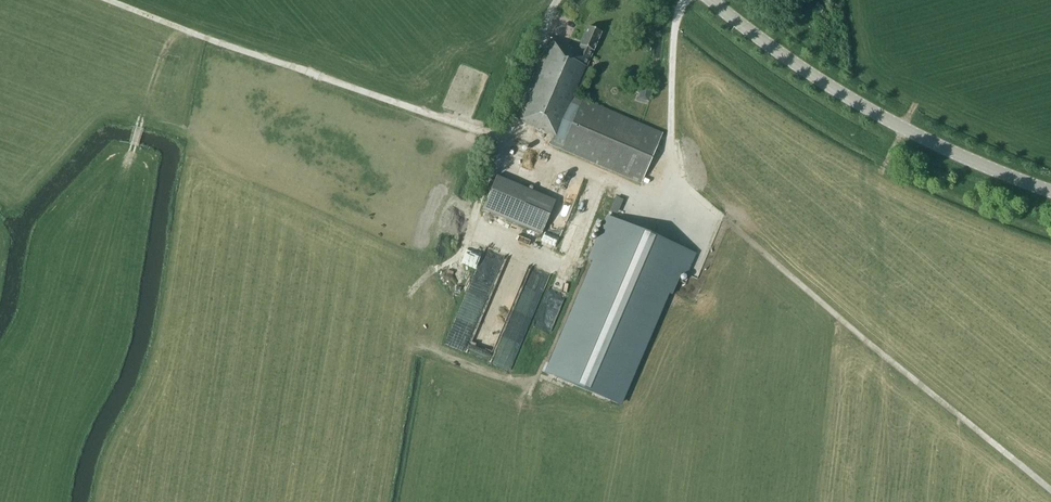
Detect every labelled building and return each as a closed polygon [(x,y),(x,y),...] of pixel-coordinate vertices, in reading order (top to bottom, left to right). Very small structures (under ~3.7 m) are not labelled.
[(550,145),(561,149),(640,184),(662,133),(582,99),(576,96),(588,68),(586,67),(601,32),(588,27),(578,50),(549,38),(515,119),(554,136),(550,145)] [(642,87),(641,99),(652,101),(654,89),(642,87)] [(482,209),(542,234),(556,201),(497,176),(482,209)] [(590,260),(589,259),(595,262),(547,374),(619,404),(667,292),(671,294),(681,272),(683,273),(683,274),(682,275),(681,275),(680,276),(680,277),(680,278),(680,279),(680,280),(681,280),(681,281),(682,281),(683,281),(684,281),(685,280),(686,280),(686,279),(686,278),(686,277),(686,276),(686,274),(687,275),(695,254),(607,217),(608,217),(590,260)] [(494,363),(514,371),(531,324),(512,317),(494,363)]
